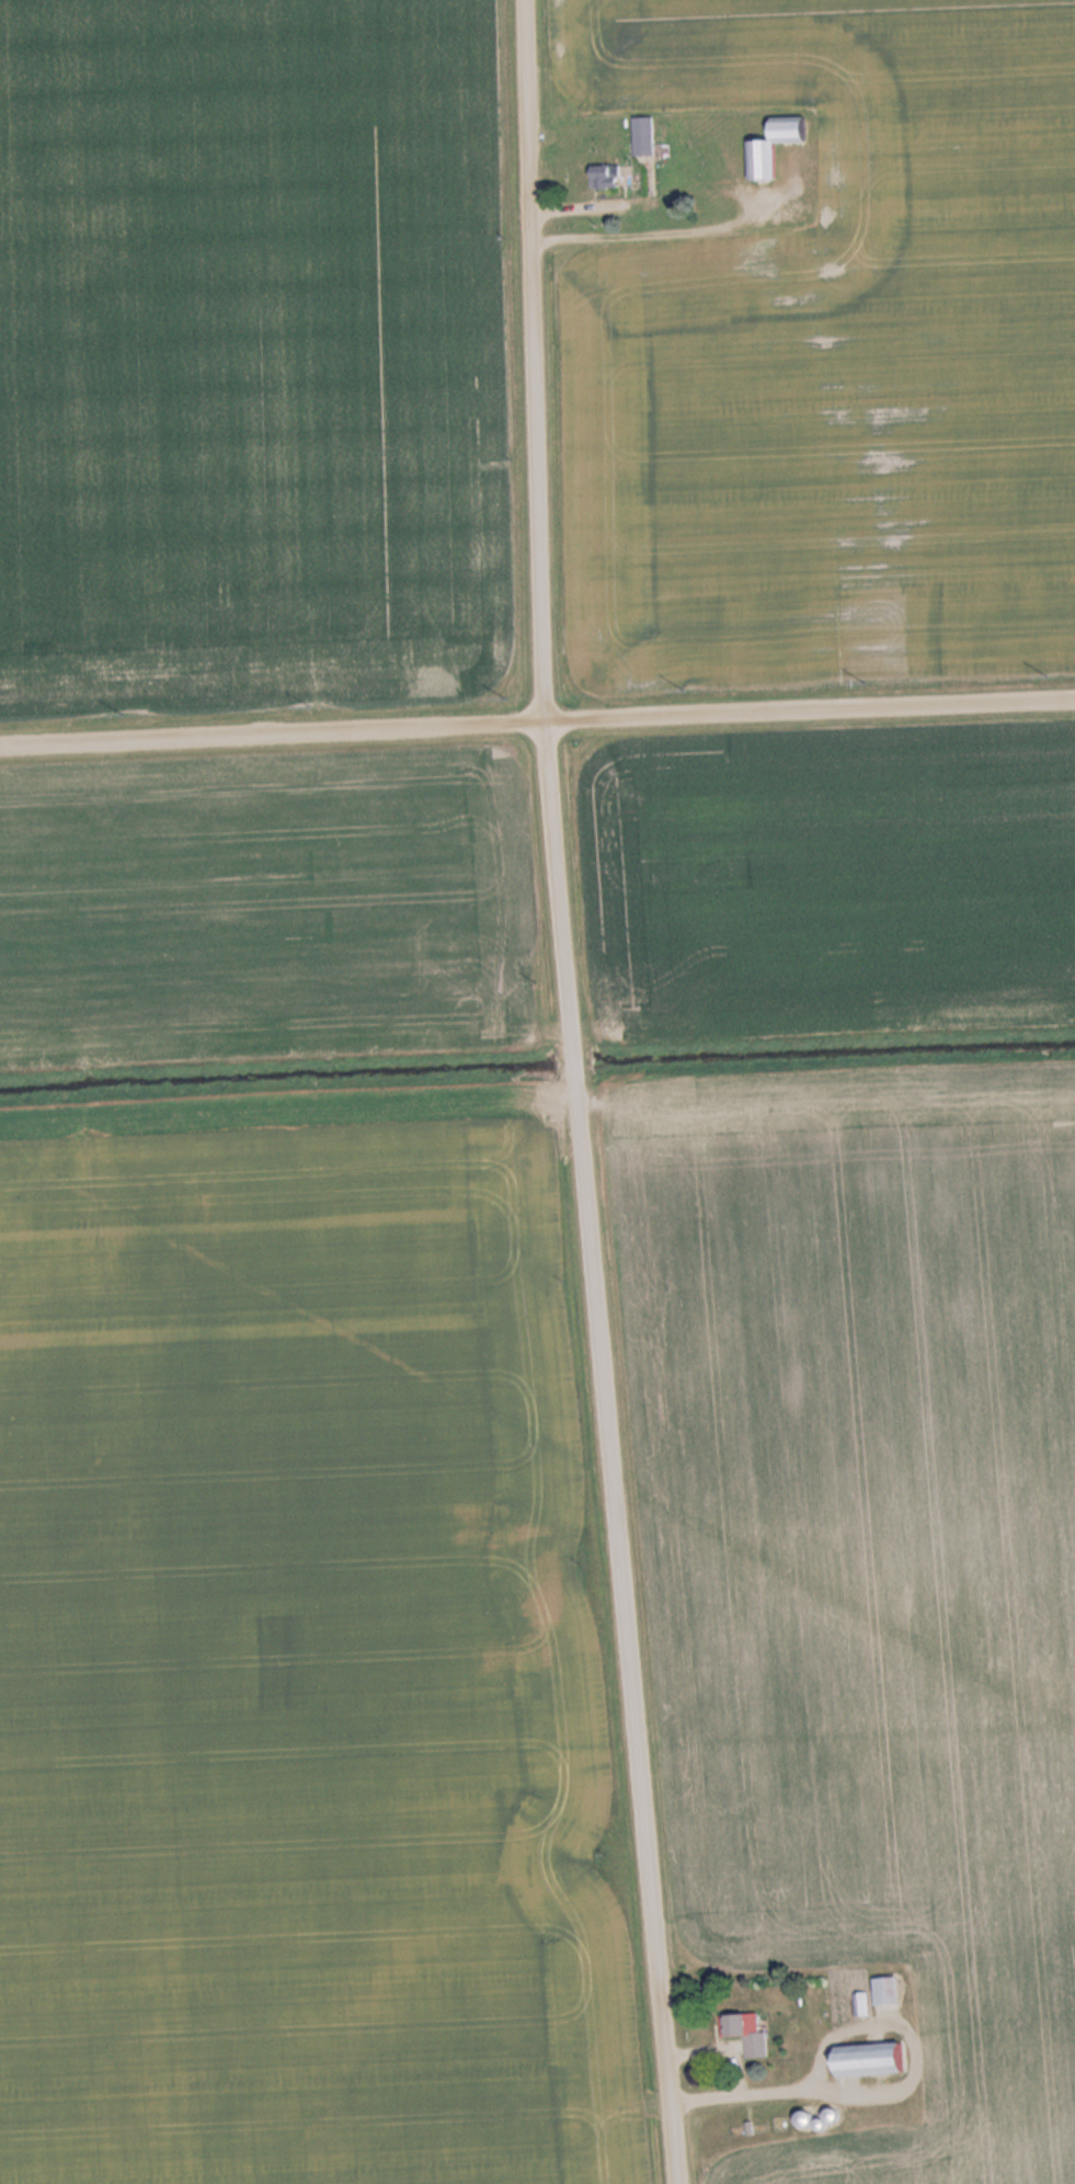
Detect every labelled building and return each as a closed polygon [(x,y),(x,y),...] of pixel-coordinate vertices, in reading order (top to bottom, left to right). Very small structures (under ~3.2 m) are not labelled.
[(755,141),(756,180),(783,179),(781,143),(816,142),(816,117),(778,118),(779,140),(755,141)] [(658,118),(636,118),(637,156),(658,156),(658,118)] [(625,167),(596,167),(596,189),(625,189),(625,167)] [(905,2006),(905,1979),(881,1979),(881,2006),(905,2006)] [(750,2038),(750,2059),(769,2059),(769,2016),(728,2016),(728,2038),(750,2038)] [(843,2048),(844,2078),(916,2074),(914,2044),(843,2048)]
